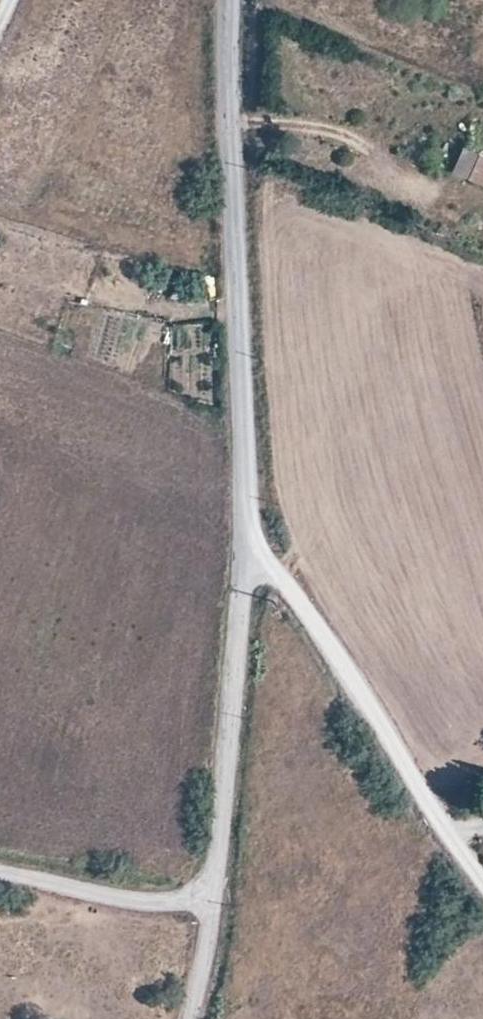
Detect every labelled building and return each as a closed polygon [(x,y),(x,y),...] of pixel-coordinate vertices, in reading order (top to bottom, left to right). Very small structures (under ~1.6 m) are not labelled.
[(455,173),(470,179),(481,154),(465,148),(454,173),(455,173)] [(481,154),(470,179),(482,185),(482,155),(481,154)]
